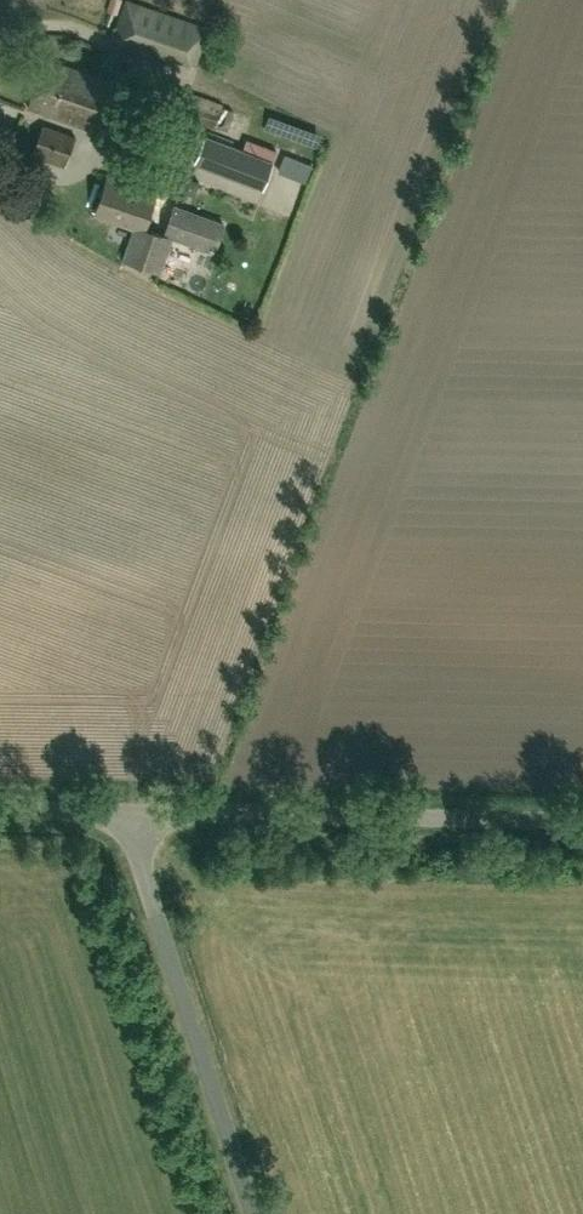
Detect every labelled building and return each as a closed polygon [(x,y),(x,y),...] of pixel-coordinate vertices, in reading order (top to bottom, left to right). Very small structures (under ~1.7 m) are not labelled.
[(209,29),(126,0),(125,0),(113,36),(196,66),(209,29)] [(104,133),(121,85),(44,59),(27,107),(104,133)] [(222,108),(223,103),(174,86),(166,110),(216,128),(216,126),(227,129),(232,112),(222,108)] [(65,166),(76,136),(44,125),(33,154),(65,166)] [(269,163),(247,154),(204,138),(195,164),(220,173),(260,188),(269,163)] [(298,160),(292,176),(306,181),(312,165),(298,160)] [(179,247),(182,238),(169,234),(168,236),(144,228),(155,196),(107,180),(96,212),(133,225),(121,258),(157,270),(167,242),(179,247)] [(169,234),(182,238),(212,250),(221,227),(178,210),(169,234)]
